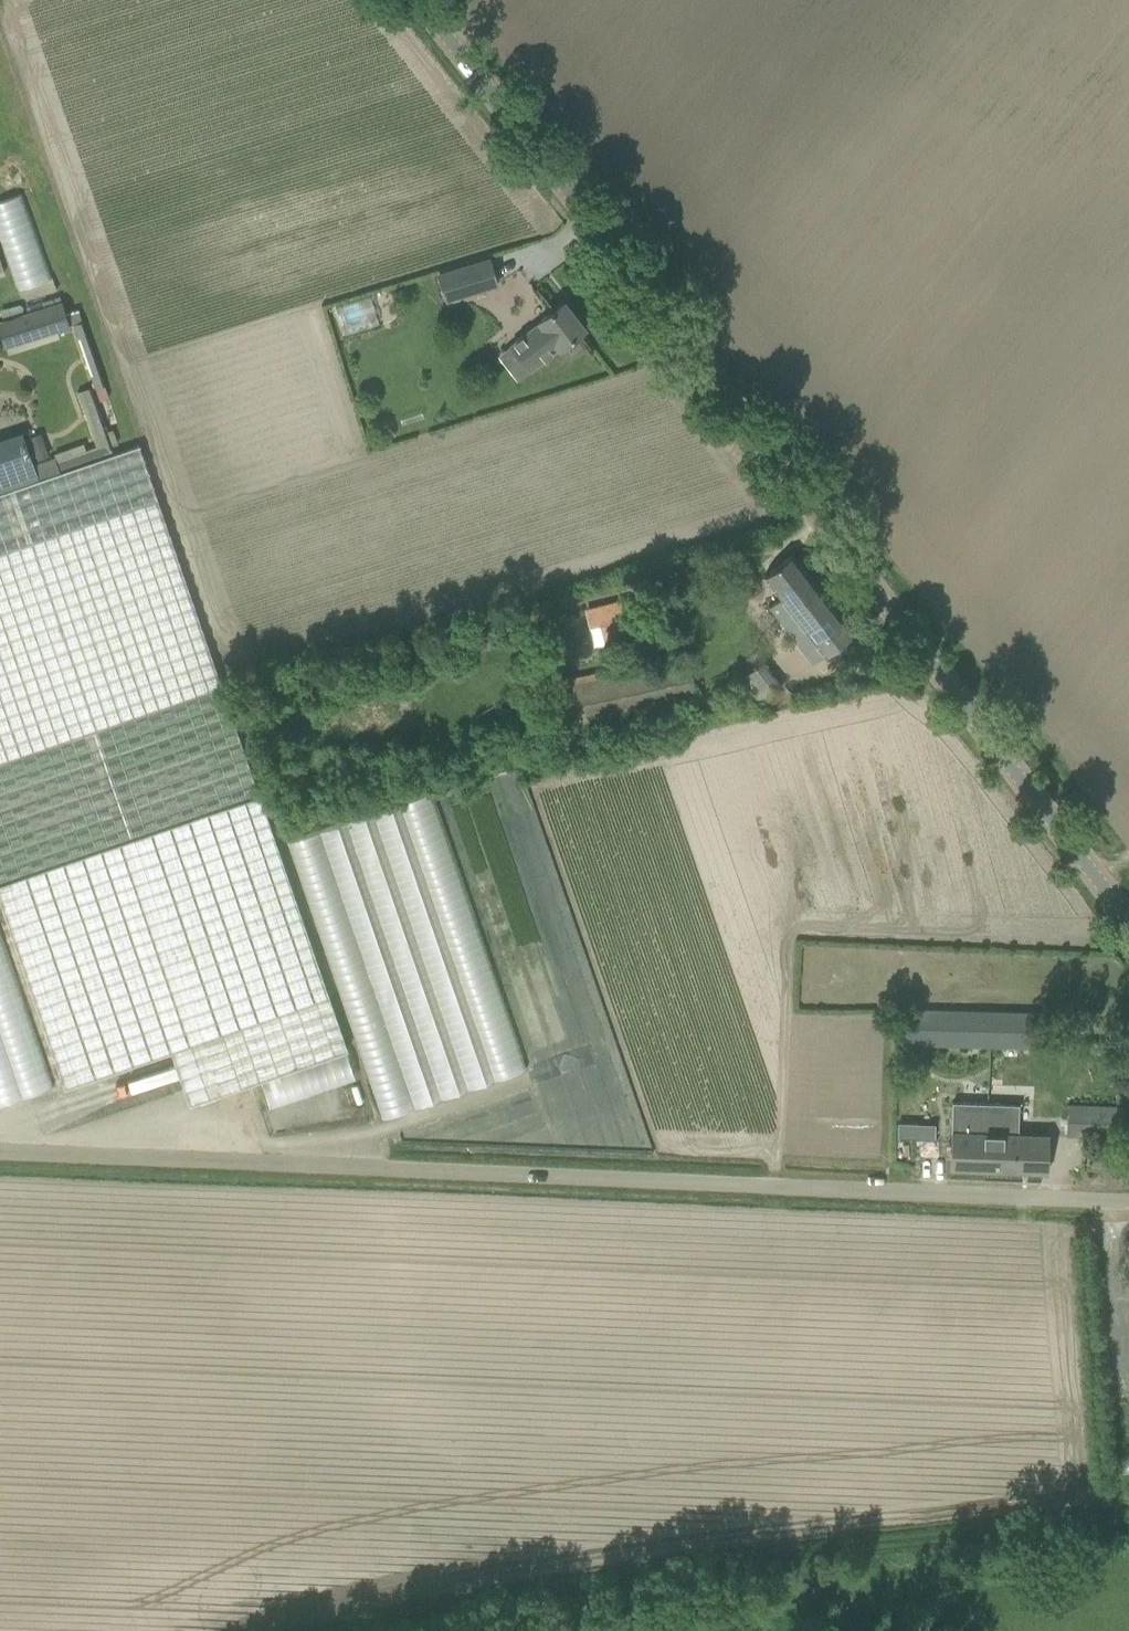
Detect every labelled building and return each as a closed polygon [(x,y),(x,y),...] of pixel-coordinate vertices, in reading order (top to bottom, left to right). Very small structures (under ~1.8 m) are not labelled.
[(22,194),(0,202),(0,240),(17,290),(51,278),(22,194)] [(491,256),(437,272),(446,302),(500,286),(491,256)] [(560,348),(585,328),(564,301),(539,320),(541,322),(528,333),(512,345),(530,368),(559,346),(560,348)] [(70,325),(75,323),(96,388),(101,400),(110,397),(79,309),(66,312),(63,302),(0,322),(0,331),(4,346),(70,325)] [(33,461),(23,432),(0,440),(0,899),(65,1087),(171,1050),(190,1104),(240,1087),(349,1050),(342,1029),(260,794),(140,444),(113,453),(111,446),(119,443),(114,428),(106,431),(99,412),(92,389),(77,392),(97,446),(86,450),(84,443),(54,454),(55,457),(34,464),(33,461)] [(45,444),(32,449),(35,460),(49,455),(45,444)] [(814,663),(854,633),(793,554),(765,575),(782,597),(770,606),(814,663)] [(602,634),(635,625),(628,600),(596,608),(602,634)] [(288,841),(382,1117),(526,1067),(432,792),(288,841)] [(13,1099),(53,1086),(0,931),(0,1104),(13,1099)] [(905,1044),(1037,1048),(1038,1012),(906,1009),(905,1044)] [(953,1102),(950,1168),(1048,1171),(1049,1135),(1018,1134),(1019,1104),(953,1102)] [(1068,1104),(1067,1135),(1123,1137),(1124,1106),(1068,1104)]
